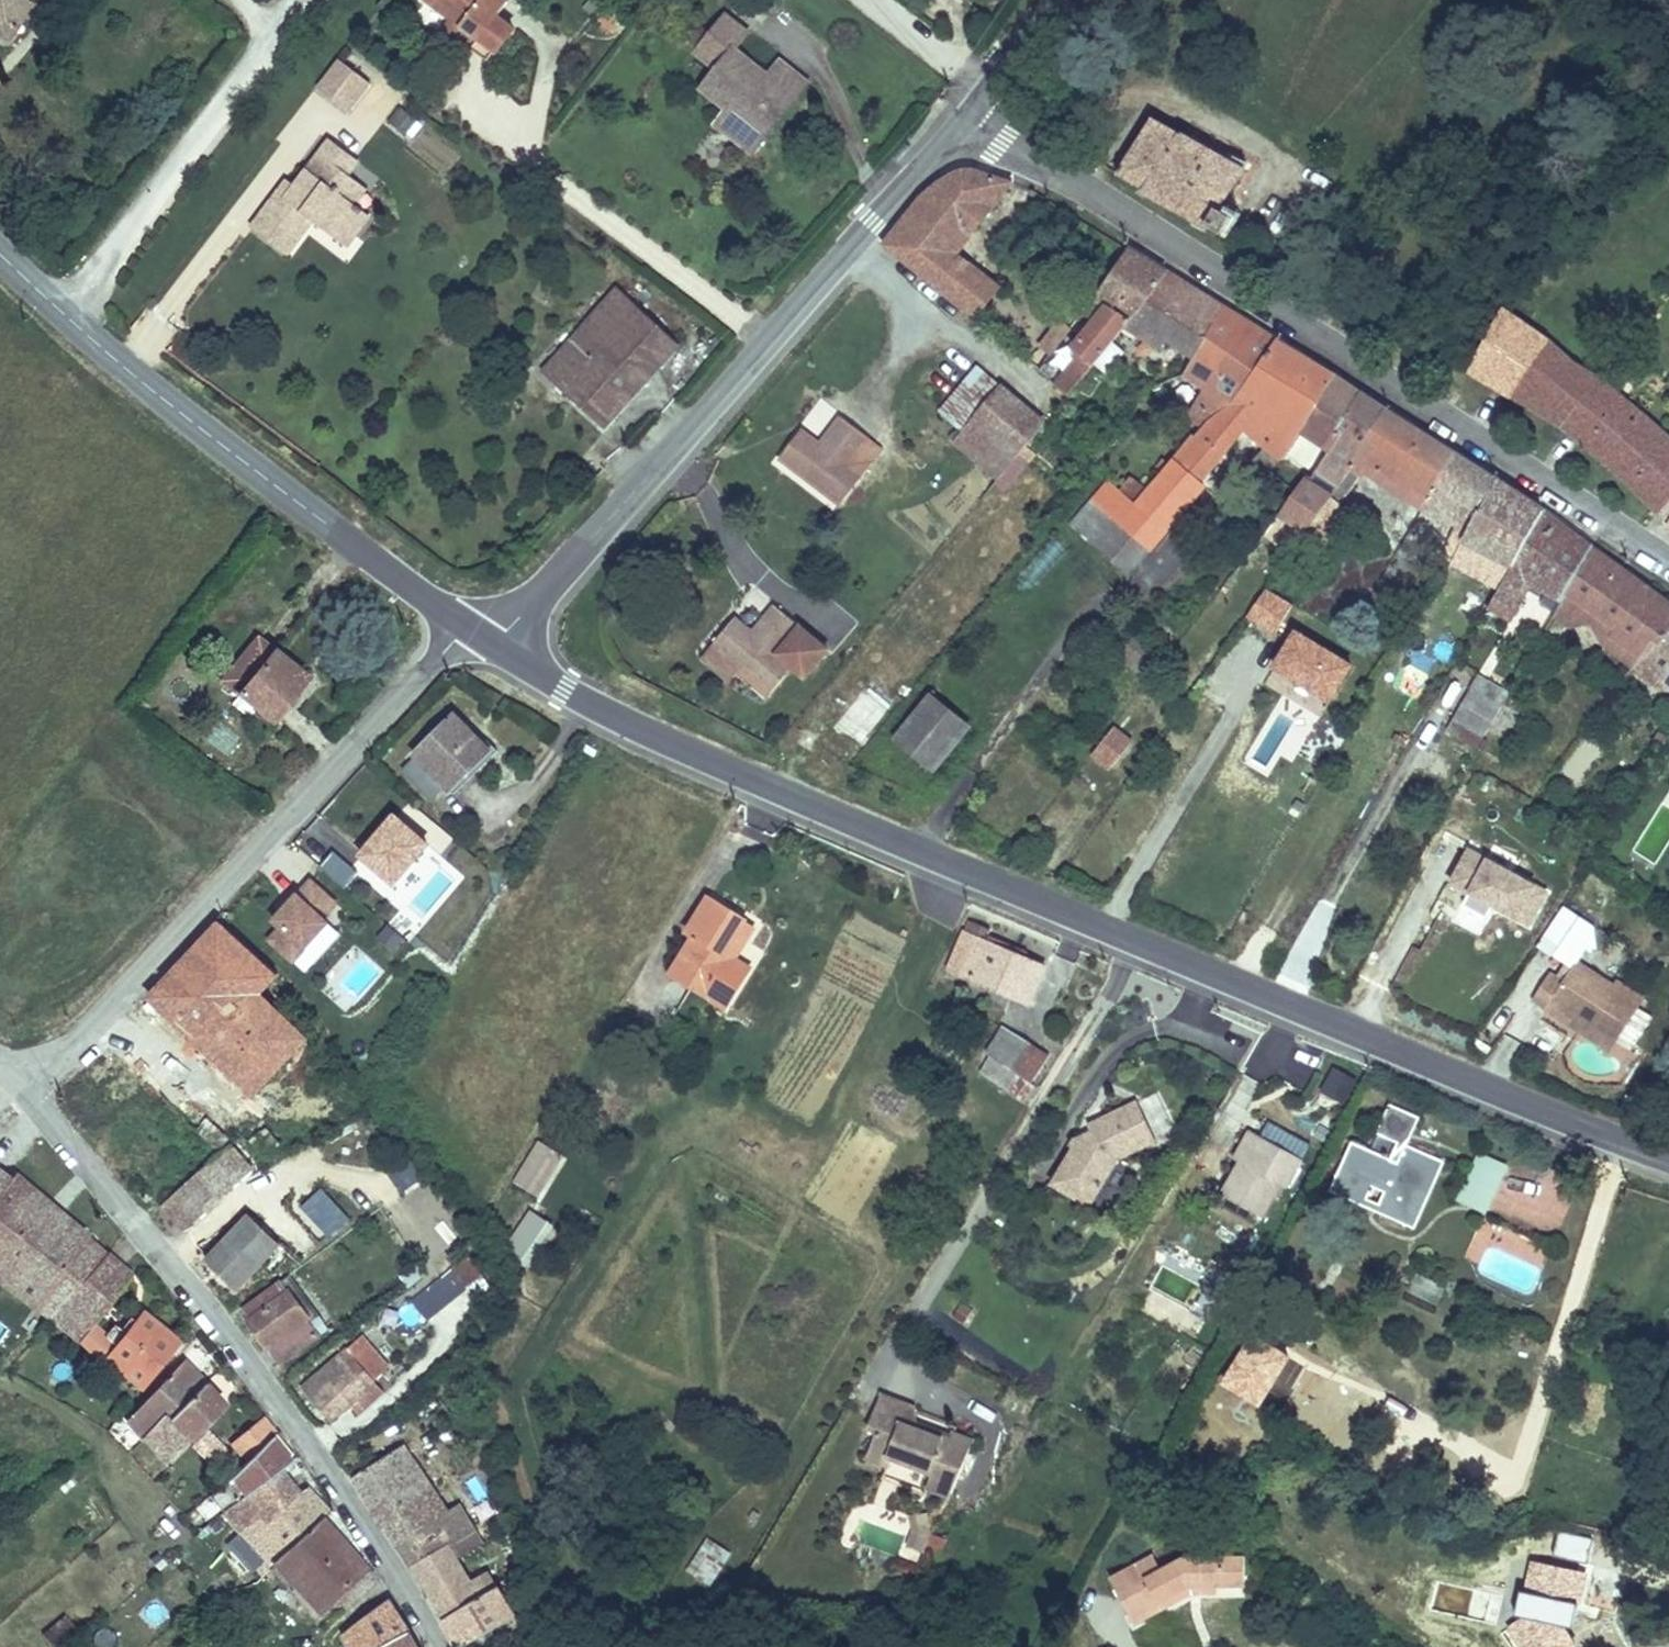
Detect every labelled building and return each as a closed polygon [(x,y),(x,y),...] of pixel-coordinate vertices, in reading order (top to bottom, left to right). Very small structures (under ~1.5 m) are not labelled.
[(16,34),(40,0),(0,0),(0,22),(16,34)] [(477,44),(493,55),(519,23),(503,12),(511,0),(434,0),(459,17),(483,36),(477,44)] [(703,48),(726,65),(739,46),(752,26),(729,12),(703,48)] [(452,26),(477,44),(483,36),(459,17),(452,26)] [(738,103),(775,131),(802,94),(777,76),(739,46),(726,65),(711,84),(738,103)] [(777,76),(802,94),(814,78),(788,58),(777,76)] [(351,116),(370,84),(332,62),(313,94),(351,116)] [(727,118),(764,147),(775,131),(738,103),(727,118)] [(1158,112),(1126,164),(1208,209),(1233,223),(1244,205),(1229,195),(1253,157),(1162,106),(1158,112)] [(394,109),(384,125),(410,141),(420,124),(394,109)] [(336,133),(326,146),(353,167),(363,154),(336,133)] [(258,218),(293,245),(319,211),(353,238),(374,209),(359,197),(340,183),(353,167),(326,146),(300,179),(292,190),(285,184),(258,218)] [(895,232),(890,237),(961,293),(984,261),(965,246),(1017,172),(1016,171),(994,162),(979,162),(956,168),(942,178),(895,232)] [(353,167),(340,183),(359,197),(371,181),(353,167)] [(293,173),(285,184),(292,190),(300,179),(293,173)] [(1097,362),(1098,362),(1136,316),(1156,292),(1175,264),(1137,241),(1103,288),(1114,297),(1081,341),(1087,346),(1062,376),(1076,388),(1097,362)] [(984,261),(961,293),(983,310),(1007,279),(984,261)] [(1175,329),(1206,351),(1238,302),(1229,297),(1175,264),(1156,292),(1136,316),(1169,338),(1175,329)] [(606,293),(671,350),(687,333),(619,277),(606,293)] [(611,413),(671,350),(606,293),(550,359),(611,413)] [(1217,379),(1195,409),(1212,420),(1217,414),(1249,387),(1283,330),(1238,302),(1206,351),(1196,365),(1217,379)] [(1510,307),(1476,358),(1550,399),(1582,351),(1510,307)] [(1049,337),(1060,345),(1080,317),(1069,308),(1049,337)] [(1261,450),(1276,465),(1281,459),(1305,423),(1344,368),(1283,330),(1249,387),(1217,414),(1212,420),(1188,447),(1213,465),(1252,418),(1273,435),(1261,450)] [(1550,399),(1556,403),(1575,415),(1613,442),(1634,461),(1668,498),(1668,418),(1601,362),(1582,351),(1550,399)] [(944,408),(969,427),(978,415),(1000,432),(1029,396),(984,359),(944,408)] [(1344,368),(1305,423),(1339,444),(1370,385),(1356,376),(1344,368)] [(1349,478),(1361,461),(1363,458),(1398,403),(1370,385),(1339,444),(1328,465),(1349,478)] [(1006,472),(1042,429),(1053,416),(1029,396),(1000,432),(978,415),(969,427),(963,436),(1006,472)] [(1376,462),(1436,498),(1437,496),(1464,447),(1398,403),(1363,458),(1361,461),(1372,468),(1376,462)] [(841,502),(888,444),(847,411),(826,437),(809,423),(783,454),(841,502)] [(1100,492),(1155,541),(1211,478),(1212,465),(1213,465),(1188,447),(1146,495),(1118,474),(1100,492)] [(1464,447),(1437,496),(1452,505),(1463,485),(1491,502),(1507,475),(1464,447)] [(1352,496),(1372,468),(1361,461),(1349,478),(1342,488),(1352,496)] [(1004,493),(1023,473),(1013,464),(995,484),(1004,493)] [(1290,507),(1317,524),(1342,488),(1317,471),(1290,507)] [(1458,555),(1453,563),(1464,569),(1482,540),(1519,563),(1552,504),(1507,475),(1491,502),(1463,485),(1452,505),(1449,511),(1465,522),(1449,550),(1458,555)] [(1331,533),(1339,537),(1363,504),(1352,496),(1342,488),(1317,524),(1331,533)] [(1133,566),(1155,541),(1100,492),(1076,517),(1133,566)] [(1519,563),(1496,604),(1519,619),(1532,598),(1525,594),(1537,572),(1546,576),(1574,590),(1575,588),(1604,539),(1593,531),(1552,505),(1552,504),(1519,563)] [(1659,578),(1604,539),(1575,588),(1626,623),(1621,633),(1613,644),(1644,664),(1652,653),(1666,632),(1668,634),(1668,585),(1659,578)] [(1525,594),(1532,598),(1546,576),(1537,572),(1525,594)] [(1574,590),(1559,616),(1580,629),(1600,620),(1621,633),(1626,623),(1575,588),(1574,590)] [(716,642),(719,645),(772,690),(796,661),(809,671),(831,645),(778,599),(756,625),(740,612),(716,642)] [(1668,666),(1668,634),(1666,632),(1652,653),(1668,666)] [(278,638),(242,679),(278,711),(294,692),(301,694),(322,671),(278,638)] [(772,690),(719,645),(703,661),(727,681),(734,671),(765,698),(772,690)] [(1485,671),(1480,680),(1492,684),(1494,676),(1485,671)] [(1462,712),(1495,730),(1517,689),(1494,676),(1492,684),(1480,680),(1462,712)] [(977,722),(937,689),(904,731),(943,764),(977,722)] [(463,697),(431,761),(466,783),(493,730),(504,735),(510,722),(463,697)] [(1088,758),(1108,774),(1133,743),(1114,727),(1088,758)] [(1580,786),(1598,749),(1580,740),(1561,776),(1580,786)] [(410,808),(398,823),(444,861),(456,846),(410,808)] [(351,865),(393,897),(430,849),(388,817),(351,865)] [(317,871),(343,891),(357,873),(331,853),(317,871)] [(1445,899),(1534,935),(1552,889),(1463,853),(1445,899)] [(756,894),(731,879),(710,914),(720,919),(698,953),(716,963),(756,894)] [(311,882),(297,897),(326,924),(340,909),(311,882)] [(756,894),(716,963),(735,974),(756,938),(745,932),(767,900),(756,894)] [(297,898),(261,930),(292,965),(328,933),(297,898)] [(745,932),(756,938),(775,906),(767,900),(745,932)] [(1559,908),(1537,951),(1553,959),(1560,946),(1587,959),(1602,929),(1559,908)] [(988,919),(972,958),(995,970),(1040,990),(1053,996),(1071,957),(1014,931),(988,919)] [(1569,975),(1552,1001),(1558,1005),(1563,997),(1627,1038),(1650,1003),(1586,961),(1576,979),(1569,975)] [(1040,990),(995,970),(987,988),(992,991),(1030,1006),(1040,990)] [(1544,997),(1552,1001),(1569,975),(1562,970),(1544,997)] [(246,974),(226,995),(264,1026),(282,1006),(246,974)] [(264,1026),(226,995),(211,1011),(246,1045),(264,1026)] [(1004,1041),(1036,1053),(1048,1058),(1062,1027),(1012,1005),(998,1037),(1004,1041)] [(1004,1041),(997,1053),(1032,1068),(1036,1053),(1004,1041)] [(1319,1095),(1346,1105),(1357,1077),(1330,1066),(1319,1095)] [(1095,1158),(1116,1171),(1134,1140),(1176,1122),(1159,1079),(1112,1098),(1115,1105),(1106,1110),(1100,1119),(1095,1116),(1080,1142),(1098,1153),(1095,1158)] [(1411,1089),(1386,1134),(1403,1142),(1426,1096),(1411,1089)] [(1426,1096),(1403,1142),(1420,1151),(1432,1129),(1442,1104),(1426,1096)] [(1266,1143),(1282,1115),(1269,1107),(1252,1134),(1260,1141),(1266,1143)] [(215,1108),(203,1122),(228,1147),(243,1134),(215,1108)] [(1321,1139),(1282,1115),(1266,1143),(1260,1141),(1241,1173),(1278,1198),(1298,1164),(1304,1168),(1321,1139)] [(1372,1128),(1363,1150),(1402,1170),(1422,1180),(1447,1193),(1467,1146),(1432,1129),(1420,1151),(1403,1142),(1386,1134),(1372,1128)] [(1530,1146),(1501,1134),(1478,1181),(1505,1192),(1530,1146)] [(244,1140),(176,1205),(195,1226),(217,1203),(264,1161),(261,1158),(262,1157),(244,1140)] [(532,1142),(512,1188),(542,1201),(562,1155),(532,1142)] [(1113,1177),(1116,1171),(1095,1158),(1098,1153),(1080,1142),(1072,1154),(1113,1177)] [(1402,1170),(1363,1150),(1353,1174),(1391,1192),(1402,1170)] [(20,1180),(0,1164),(0,1207),(20,1180)] [(1402,1170),(1391,1192),(1411,1202),(1422,1180),(1402,1170)] [(120,1252),(26,1172),(20,1180),(0,1207),(0,1258),(65,1311),(120,1252)] [(1438,1214),(1447,1193),(1422,1180),(1411,1202),(1438,1214)] [(290,1239),(258,1207),(216,1249),(248,1281),(290,1239)] [(528,1212),(504,1248),(529,1265),(553,1229),(528,1212)] [(145,1273),(120,1252),(65,1311),(90,1329),(102,1309),(111,1317),(145,1273)] [(423,1321),(483,1285),(469,1261),(409,1296),(423,1321)] [(333,1325),(295,1273),(256,1300),(294,1354),(333,1325)] [(1408,1293),(1436,1305),(1442,1289),(1414,1277),(1408,1293)] [(408,1331),(423,1324),(413,1302),(398,1309),(408,1331)] [(102,1309),(90,1329),(88,1332),(95,1338),(97,1336),(118,1356),(120,1353),(152,1381),(188,1336),(156,1308),(150,1315),(143,1309),(133,1322),(125,1318),(119,1324),(111,1317),(102,1309)] [(346,1411),(387,1370),(359,1338),(317,1378),(346,1411)] [(142,1416),(160,1434),(217,1373),(198,1354),(142,1416)] [(217,1373),(160,1434),(185,1460),(240,1396),(217,1373)] [(898,1459),(900,1453),(935,1467),(932,1481),(957,1489),(979,1431),(962,1426),(961,1431),(946,1425),(945,1430),(923,1421),(922,1395),(895,1384),(879,1419),(888,1423),(878,1451),(898,1459)] [(235,1482),(232,1485),(246,1500),(249,1497),(262,1487),(275,1477),(282,1471),(296,1460),(309,1450),(274,1409),(266,1415),(280,1431),(262,1452),(247,1469),(242,1474),(237,1480),(235,1482)] [(280,1431),(266,1415),(247,1433),(262,1452),(280,1431)] [(368,1467),(395,1510),(444,1476),(416,1433),(368,1467)] [(246,1500),(238,1507),(253,1523),(244,1533),(252,1541),(247,1546),(256,1554),(271,1539),(276,1544),(308,1517),(296,1501),(316,1483),(296,1460),(282,1471),(275,1477),(262,1487),(249,1497),(246,1500)] [(229,1476),(235,1482),(237,1480),(242,1474),(236,1468),(229,1476)] [(444,1476),(395,1510),(411,1535),(446,1509),(459,1500),(444,1476)] [(308,1517),(276,1544),(281,1550),(273,1559),(280,1566),(336,1511),(344,1504),(320,1479),(316,1483),(296,1501),(308,1517)] [(459,1500),(446,1509),(460,1530),(472,1548),(496,1533),(473,1496),(462,1504),(459,1500)] [(446,1509),(411,1535),(424,1555),(460,1530),(446,1509)] [(336,1511),(280,1566),(290,1576),(299,1569),(331,1608),(349,1592),(357,1605),(392,1571),(336,1511)] [(907,1550),(921,1556),(932,1530),(918,1524),(907,1550)] [(460,1530),(424,1555),(455,1604),(495,1583),(472,1548),(460,1530)] [(519,1569),(496,1533),(472,1548),(495,1583),(510,1576),(519,1569)] [(1166,1536),(1150,1544),(1159,1560),(1174,1552),(1166,1536)] [(1546,1559),(1598,1572),(1577,1537),(1546,1559)] [(711,1587),(731,1553),(706,1538),(685,1572),(711,1587)] [(1147,1608),(1175,1593),(1169,1583),(1183,1578),(1195,1570),(1225,1569),(1255,1568),(1253,1541),(1193,1542),(1174,1552),(1159,1560),(1150,1544),(1121,1559),(1147,1608)] [(1598,1572),(1546,1559),(1545,1560),(1539,1588),(1546,1591),(1543,1613),(1524,1620),(1540,1646),(1576,1646),(1584,1643),(1591,1640),(1578,1618),(1594,1612),(1589,1604),(1598,1572)] [(233,1568),(221,1582),(230,1591),(243,1577),(233,1568)] [(1169,1583),(1175,1593),(1203,1579),(1226,1578),(1225,1569),(1195,1570),(1183,1578),(1169,1583)] [(495,1583),(455,1604),(474,1634),(529,1604),(510,1576),(495,1583)] [(423,1620),(403,1591),(359,1626),(373,1646),(383,1646),(423,1620)] [(440,1644),(423,1620),(383,1646),(435,1646),(440,1644)]
